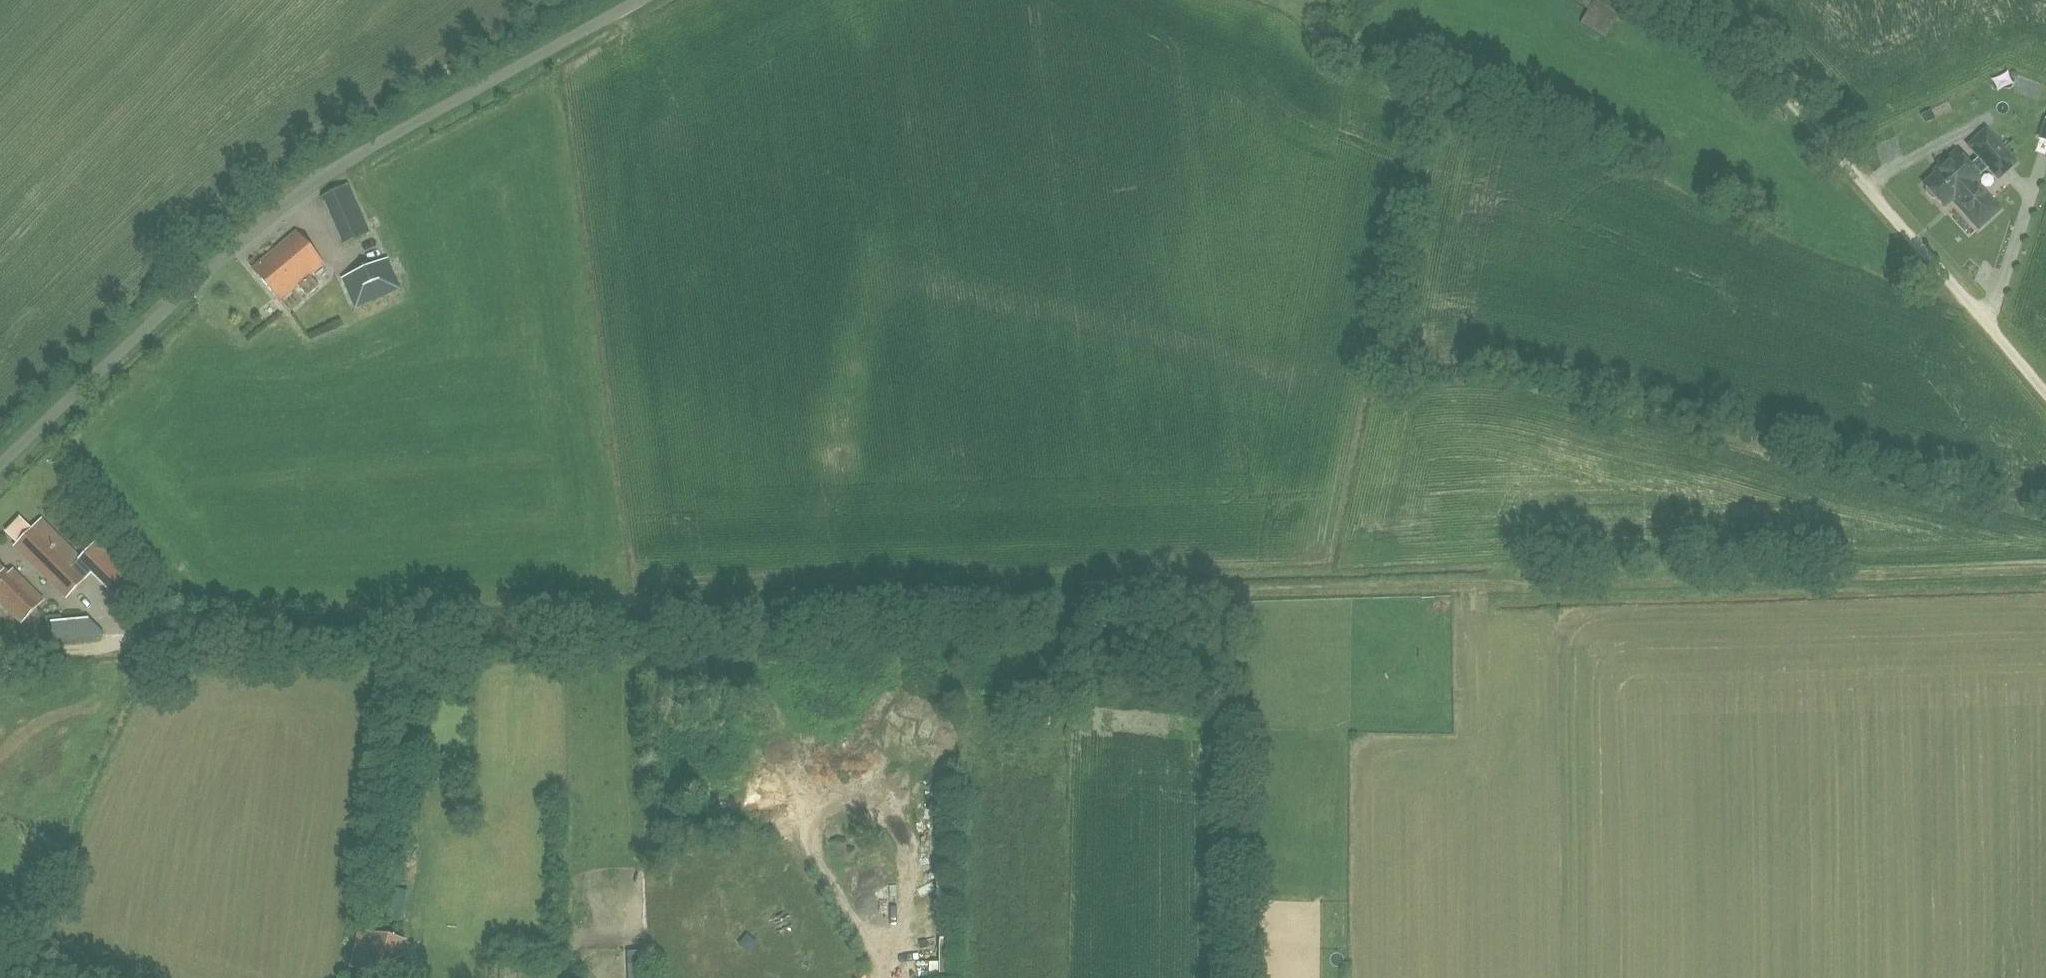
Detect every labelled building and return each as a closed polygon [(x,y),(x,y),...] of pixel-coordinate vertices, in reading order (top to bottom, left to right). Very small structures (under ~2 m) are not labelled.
[(1589,24),(1610,37),(1622,17),(1601,4),(1589,24)] [(2037,138),(2045,141),(2045,120),(2043,119),(2037,138)] [(1942,208),(1951,200),(1977,229),(1997,211),(1972,183),(1978,179),(1976,177),(1987,167),(1997,178),(2013,163),(2011,161),(2011,156),(2006,150),(2001,150),(1984,132),(1968,147),(1979,158),(1968,168),(1955,154),(1942,166),(1943,168),(1923,186),(1942,208)] [(1898,144),(1884,150),(1889,165),(1904,159),(1898,144)] [(344,244),(369,233),(348,186),(323,197),(344,244)] [(311,276),(324,265),(296,233),(253,269),(281,302),(299,286),(308,297),(320,286),(311,276)] [(355,310),(402,290),(388,260),(342,280),(355,310)] [(68,599),(92,574),(41,523),(34,529),(16,547),(68,599)] [(139,573),(138,574),(106,542),(107,541),(106,540),(98,547),(90,556),(124,590),(140,574),(139,573)] [(20,580),(16,584),(0,568),(0,603),(21,624),(43,602),(20,580)] [(406,941),(356,930),(348,968),(392,977),(398,977),(406,941)] [(634,976),(646,976),(645,953),(633,953),(634,976)] [(500,970),(500,977),(510,977),(510,970),(500,970)]
